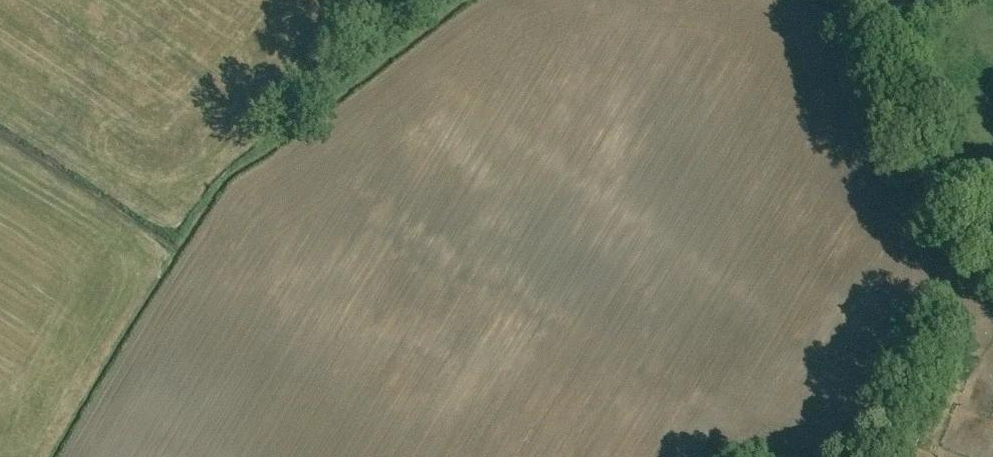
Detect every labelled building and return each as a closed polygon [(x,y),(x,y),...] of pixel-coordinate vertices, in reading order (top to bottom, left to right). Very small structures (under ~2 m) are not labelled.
[(910,432),(907,442),(916,445),(920,436),(910,432)]
